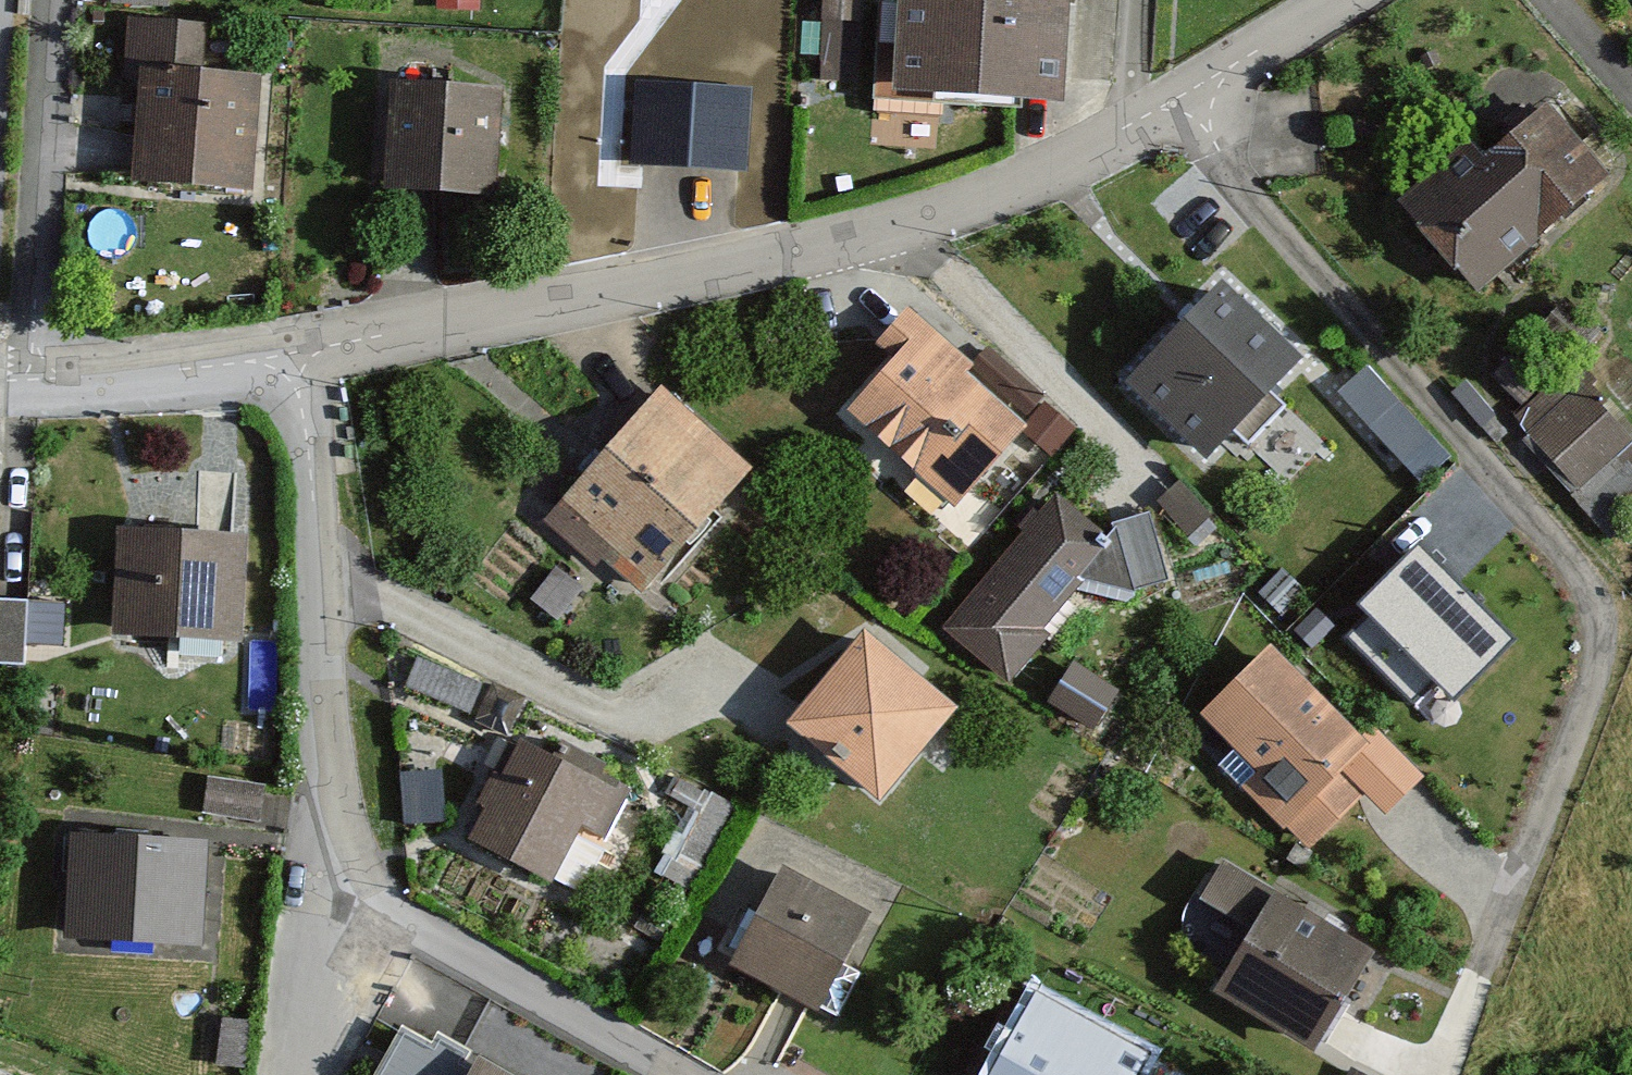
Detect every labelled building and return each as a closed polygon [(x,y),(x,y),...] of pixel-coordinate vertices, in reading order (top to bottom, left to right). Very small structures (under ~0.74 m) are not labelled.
[(871,0),(831,0),(829,72),(869,73),(871,0)] [(898,99),(1068,105),(1072,0),(901,0),(898,99)] [(136,68),(131,188),(259,193),(263,73),(136,68)] [(502,82),(390,81),(389,192),(501,193),(502,82)] [(744,93),(640,86),(635,156),(739,163),(744,93)] [(1474,146),(1408,202),(1478,284),(1606,176),(1545,105),(1484,157),(1474,146)] [(1222,291),(1137,380),(1207,446),(1292,357),(1222,291)] [(921,339),(859,409),(956,495),(1019,425),(921,339)] [(1370,368),(1347,389),(1429,473),(1451,452),(1370,368)] [(1528,425),(1579,485),(1631,441),(1631,440),(1581,380),(1528,425)] [(662,399),(552,521),(597,561),(603,553),(638,584),(742,471),(662,399)] [(1054,501),(946,627),(1009,680),(1046,637),(1035,628),(1070,588),(1128,600),(1134,596),(1131,584),(1162,576),(1146,519),(1114,528),(1102,542),(1054,501)] [(247,534),(121,532),(119,643),(245,645),(247,534)] [(1416,546),(1359,603),(1371,615),(1350,636),(1411,697),(1433,675),(1452,694),(1508,638),(1416,546)] [(35,655),(36,627),(66,628),(68,597),(2,594),(0,650),(0,654),(35,655)] [(949,709),(864,639),(793,724),(878,795),(949,709)] [(1273,656),(1216,715),(1251,749),(1229,772),(1307,846),(1359,792),(1336,769),(1362,741),(1273,656)] [(621,792),(512,744),(470,838),(551,874),(575,819),(603,831),(621,792)] [(206,843),(74,837),(68,943),(200,950),(206,843)] [(1367,949),(1223,867),(1202,903),(1257,935),(1224,992),(1313,1043),(1367,949)] [(858,915),(780,877),(739,961),(817,998),(858,915)] [(1139,1053),(1033,998),(993,1074),(1127,1074),(1139,1053)] [(402,1028),(375,1074),(509,1074),(481,1059),(475,1069),(465,1063),(473,1049),(438,1030),(430,1044),(402,1028)]
